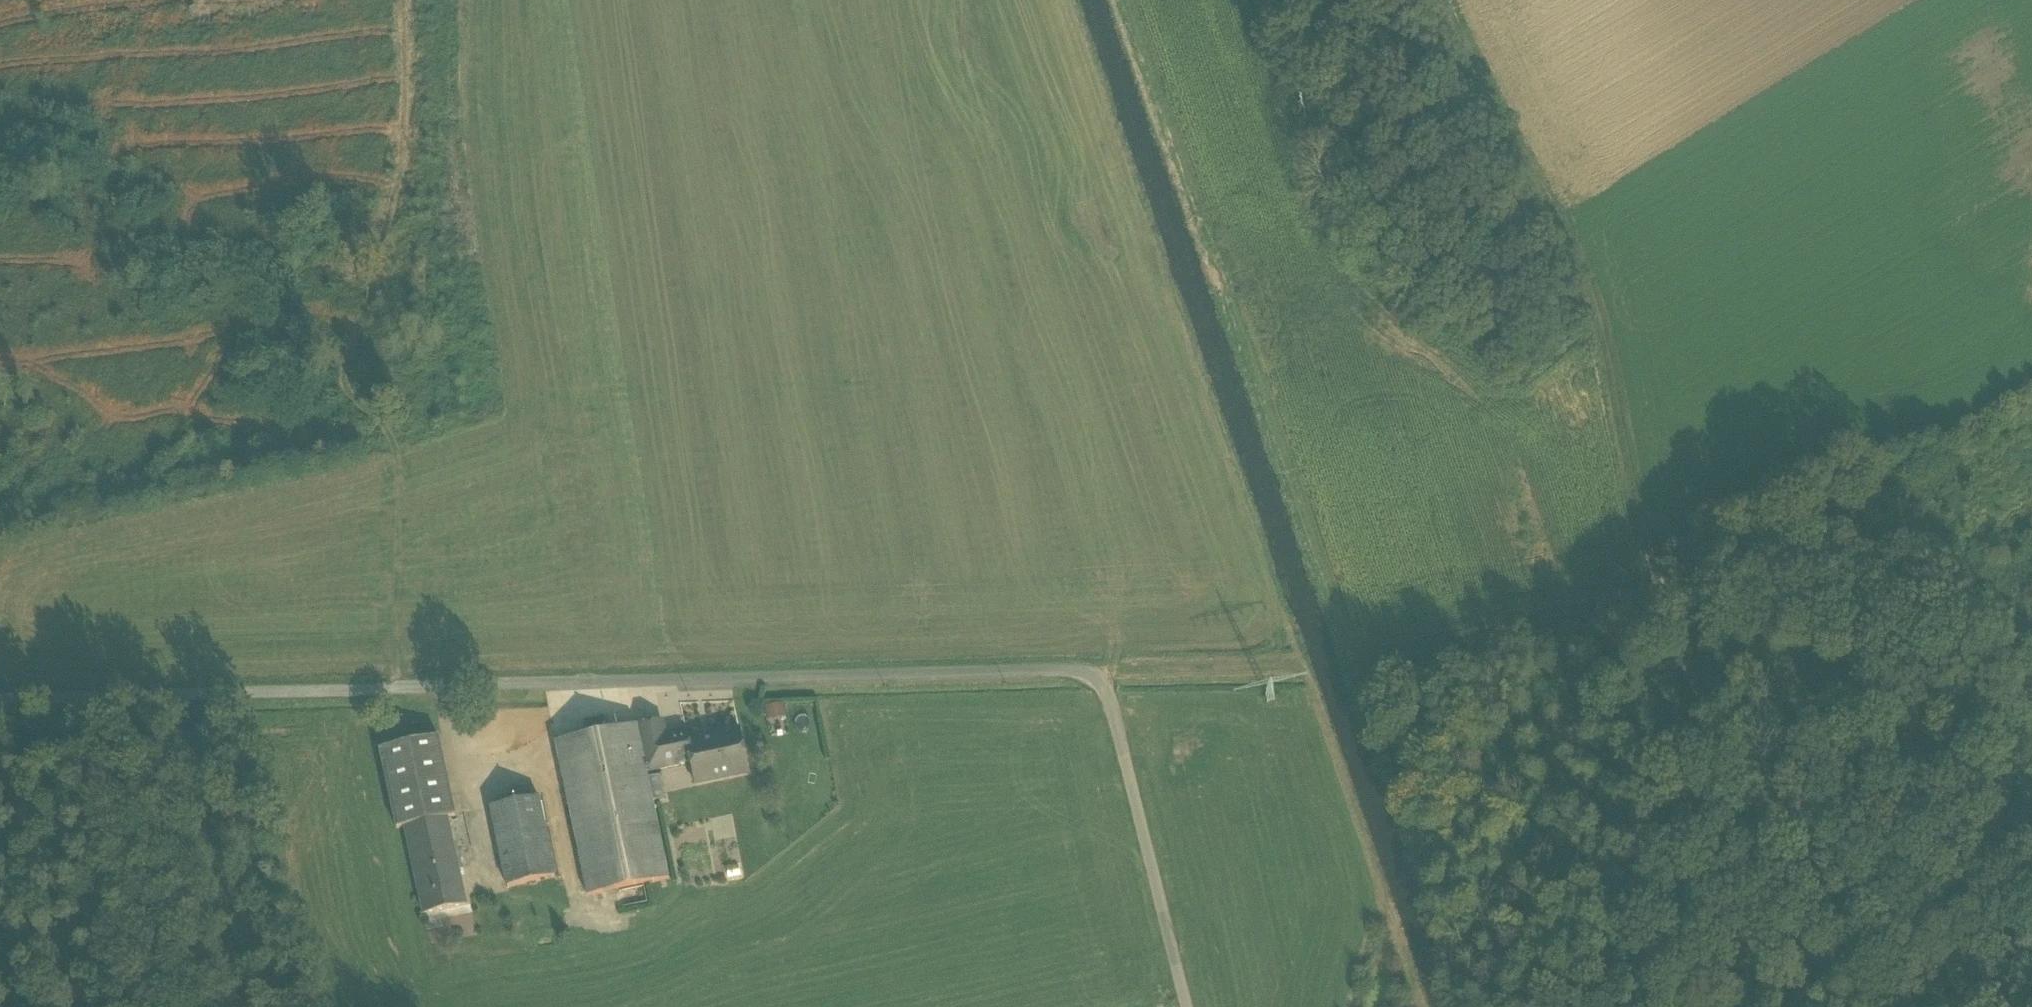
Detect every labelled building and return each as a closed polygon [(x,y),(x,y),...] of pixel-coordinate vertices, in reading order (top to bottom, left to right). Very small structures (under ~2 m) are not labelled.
[(767,718),(786,718),(786,704),(767,703),(767,718)] [(637,725),(643,752),(669,746),(667,736),(663,721),(637,725)] [(557,743),(591,900),(671,884),(655,809),(649,783),(647,773),(643,752),(637,725),(557,743)] [(643,752),(647,773),(691,765),(693,775),(708,772),(710,781),(749,774),(740,731),(704,738),(703,735),(688,738),(686,732),(667,736),(669,746),(643,752)] [(404,828),(419,896),(462,887),(446,819),(455,817),(438,738),(387,750),(379,752),(396,829),(404,828)] [(708,772),(693,775),(696,785),(710,781),(708,772)] [(663,781),(649,783),(655,809),(669,806),(663,781)] [(540,799),(490,808),(507,887),(554,877),(540,799)] [(466,905),(462,887),(419,896),(423,915),(466,905)]
